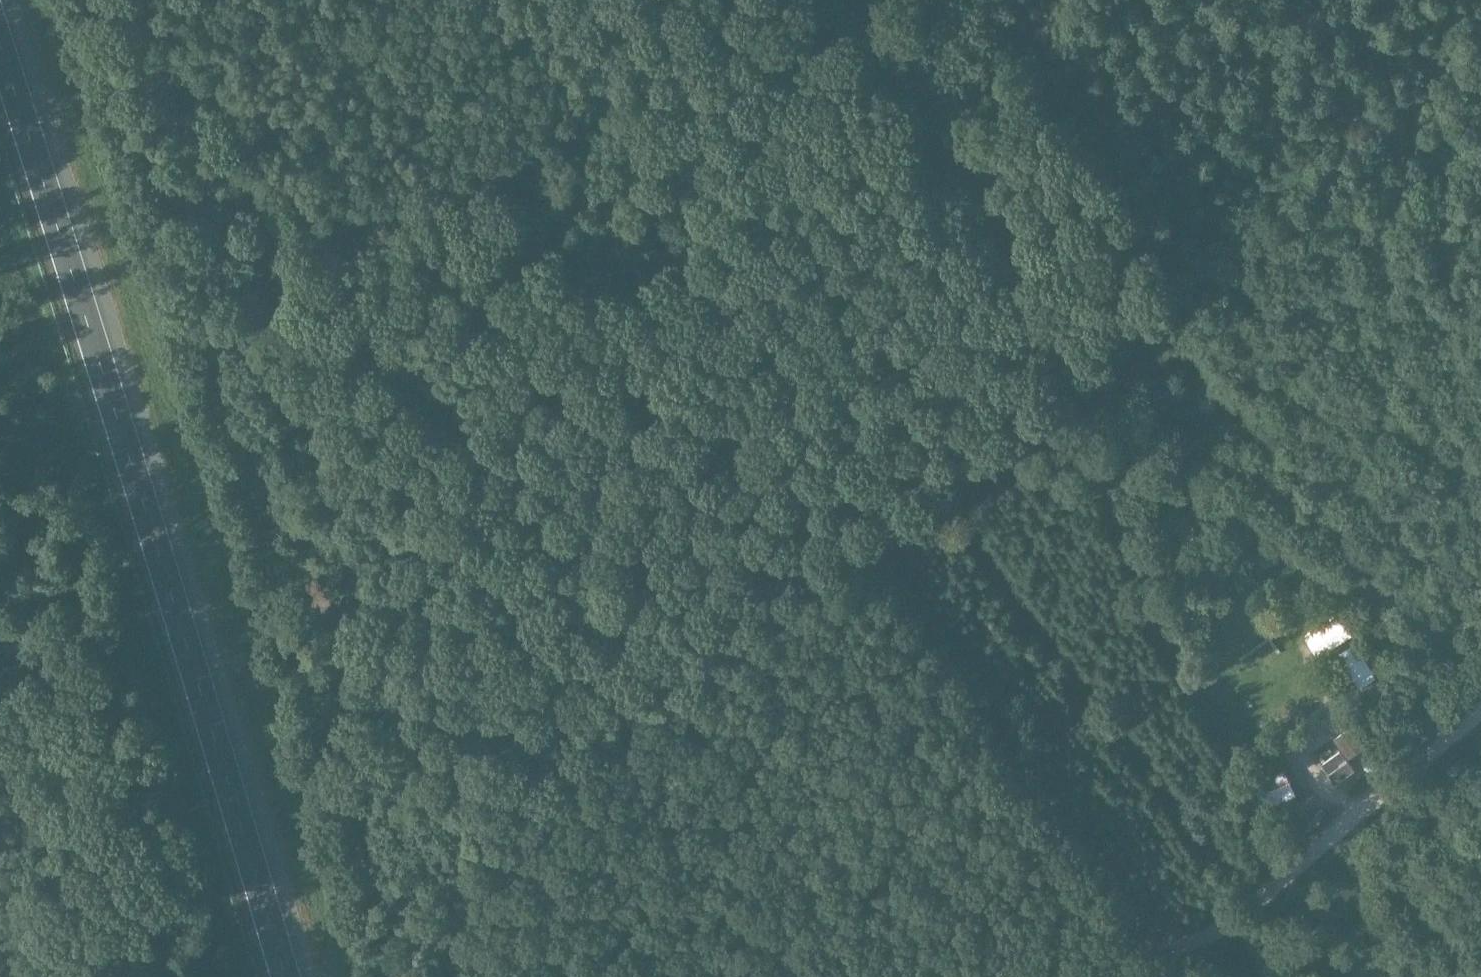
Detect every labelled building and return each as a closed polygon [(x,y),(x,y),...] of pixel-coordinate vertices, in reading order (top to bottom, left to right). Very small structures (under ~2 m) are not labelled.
[(1339,752),(1321,766),(1329,777),(1347,762),(1339,752)]
